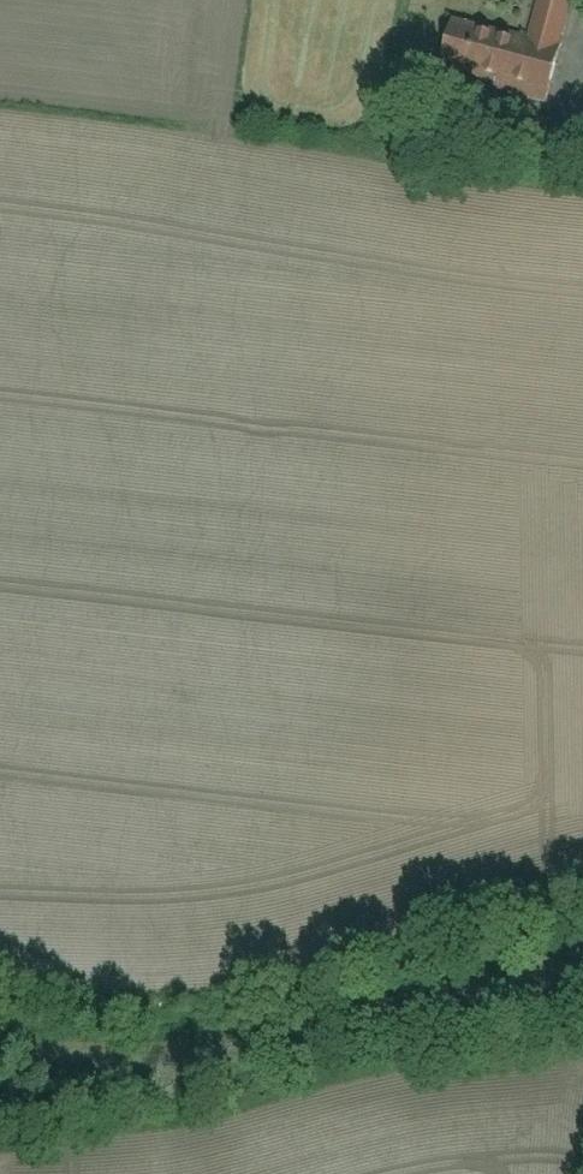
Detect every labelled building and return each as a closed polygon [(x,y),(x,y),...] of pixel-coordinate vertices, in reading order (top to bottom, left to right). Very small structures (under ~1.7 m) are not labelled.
[(430,84),(546,108),(569,0),(532,0),(526,27),(446,10),(430,84)]
